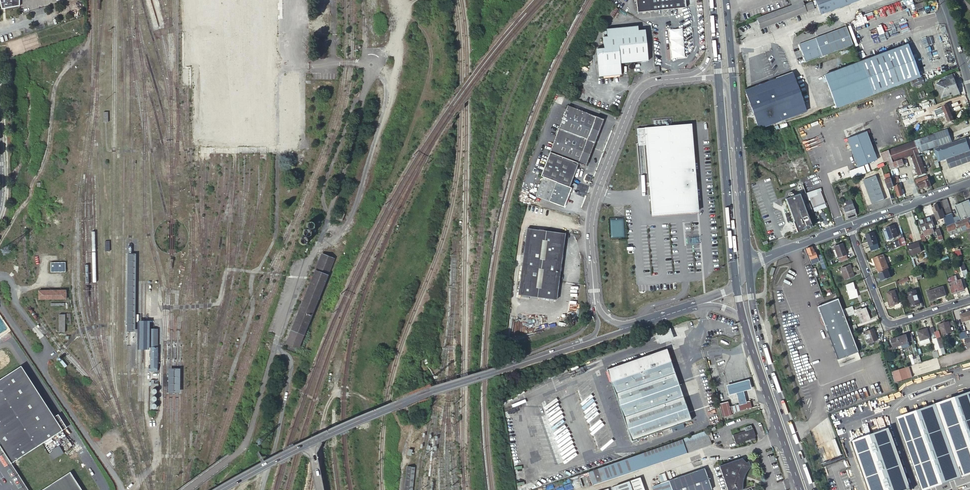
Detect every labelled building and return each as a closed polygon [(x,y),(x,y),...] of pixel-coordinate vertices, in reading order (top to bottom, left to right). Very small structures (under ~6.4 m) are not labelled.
[(637,13),(650,11),(686,8),(685,0),(636,0),(637,13)] [(821,14),(859,0),(816,0),(821,14)] [(794,4),(757,18),(761,28),(806,11),(804,5),(802,1),(794,4)] [(917,10),(928,6),(926,2),(926,1),(915,5),(917,10)] [(804,5),(806,11),(814,9),(811,2),(804,5)] [(379,42),(377,13),(368,14),(370,43),(379,42)] [(648,60),(645,29),(639,30),(639,26),(606,29),(606,37),(603,37),(604,49),(597,49),(599,76),(621,74),(620,63),(648,60)] [(853,45),(846,27),(799,44),(805,62),(853,45)] [(669,29),(670,59),(684,58),(683,28),(669,29)] [(13,56),(24,53),(24,37),(7,42),(7,43),(11,56),(13,56)] [(918,77),(906,45),(862,61),(825,75),(837,107),(874,94),(918,77)] [(759,83),(745,89),(753,110),(759,126),(789,115),(806,108),(792,71),(775,77),(767,80),(759,83)] [(956,84),(954,78),(956,77),(955,73),(946,77),(948,80),(936,85),(941,99),(953,95),(953,96),(960,94),(956,84)] [(924,82),(927,81),(925,76),(910,81),(913,87),(916,86),(922,84),(924,83),(924,82)] [(931,89),(924,91),(926,97),(927,100),(931,98),(930,97),(933,95),(931,89)] [(906,102),(905,100),(867,113),(867,116),(869,120),(913,105),(920,102),(919,99),(918,99),(917,98),(906,102)] [(942,116),(951,113),(947,103),(941,106),(942,108),(935,111),(938,118),(942,116)] [(566,104),(549,150),(574,160),(574,161),(576,162),(575,163),(576,163),(585,166),(593,147),(592,146),(603,118),(582,110),(574,107),(566,104)] [(944,128),(955,124),(951,113),(942,116),(944,120),(942,121),(944,128)] [(866,116),(856,120),(858,124),(869,120),(867,116),(866,117),(866,116)] [(690,212),(699,212),(698,201),(692,124),(637,128),(639,146),(646,146),(650,215),(690,212)] [(968,133),(966,125),(965,125),(964,126),(957,128),(958,132),(957,132),(959,136),(960,140),(966,138),(969,136),(969,133),(968,133)] [(859,167),(878,160),(867,131),(848,138),(859,167)] [(938,143),(935,134),(889,150),(894,163),(895,169),(905,166),(903,160),(911,157),(918,175),(926,172),(921,158),(919,154),(919,153),(939,146),(938,143)] [(951,142),(956,156),(969,151),(969,150),(966,138),(960,140),(955,141),(951,142)] [(951,142),(951,143),(940,147),(939,147),(934,149),(939,162),(944,160),(944,161),(948,160),(949,164),(950,168),(969,162),(969,151),(956,156),(951,142)] [(549,150),(545,161),(573,172),(576,163),(575,163),(576,162),(574,161),(574,160),(549,150)] [(894,163),(889,150),(881,153),(885,163),(889,162),(890,165),(894,163)] [(573,172),(545,161),(542,168),(544,169),(570,180),(573,172)] [(570,180),(544,169),(534,194),(562,205),(572,181),(570,180)] [(806,192),(820,186),(816,175),(802,181),(806,192)] [(877,175),(870,178),(879,202),(885,199),(877,175)] [(926,188),(931,186),(927,176),(916,180),(919,189),(925,187),(926,188)] [(879,202),(870,178),(864,180),(873,204),(879,202)] [(888,189),(893,187),(891,178),(885,180),(888,189)] [(899,184),(894,186),(898,196),(903,195),(899,184)] [(815,211),(826,207),(820,191),(822,190),(821,188),(806,193),(808,198),(810,198),(815,211)] [(795,232),(811,226),(799,193),(785,198),(793,221),(794,225),(791,226),(792,229),(795,228),(797,231),(795,232)] [(941,201),(946,218),(949,225),(948,226),(950,232),(967,225),(968,228),(969,227),(969,203),(957,207),(959,214),(954,216),(948,199),(941,201)] [(941,201),(940,201),(936,202),(937,205),(933,206),(935,212),(934,212),(937,221),(946,218),(941,201)] [(856,215),(852,205),(850,206),(843,208),(846,218),(856,215)] [(344,214),(338,212),(335,219),(341,221),(344,214)] [(932,217),(925,219),(929,229),(931,234),(935,233),(933,227),(935,226),(932,217)] [(306,219),(305,220),(304,221),(304,222),(304,223),(304,224),(304,225),(304,226),(305,227),(304,227),(303,227),(302,228),(302,229),(301,230),(301,231),(301,232),(301,233),(301,234),(301,235),(300,236),(299,236),(299,237),(298,237),(298,238),(297,239),(297,240),(297,241),(297,242),(298,243),(298,244),(299,245),(300,245),(300,246),(301,246),(302,246),(303,246),(304,246),(305,246),(306,245),(307,244),(308,243),(308,242),(309,241),(309,240),(308,239),(308,238),(309,237),(310,237),(310,236),(311,236),(311,235),(312,234),(312,233),(312,232),(312,231),(312,230),(312,229),(313,228),(314,227),(315,226),(315,224),(315,223),(315,222),(315,221),(315,220),(314,220),(313,219),(312,218),(311,218),(310,218),(309,218),(308,218),(307,218),(306,219)] [(929,229),(925,219),(919,221),(924,234),(925,236),(931,234),(929,229)] [(899,236),(895,225),(887,228),(891,239),(899,236)] [(560,258),(560,253),(563,232),(525,227),(516,293),(554,298),(558,269),(559,264),(560,258)] [(870,246),(878,244),(874,233),(866,236),(870,246)] [(838,257),(845,255),(846,254),(842,243),(833,246),(837,257),(838,257)] [(922,252),(919,243),(908,247),(911,256),(922,252)] [(811,247),(806,249),(809,260),(816,257),(814,253),(813,253),(811,247)] [(325,249),(322,254),(331,258),(333,252),(325,249)] [(322,287),(333,259),(331,258),(322,254),(321,254),(285,343),(298,348),(322,287)] [(878,272),(888,268),(883,254),(873,258),(878,272)] [(838,257),(840,263),(847,261),(845,255),(838,257)] [(65,262),(51,262),(51,272),(65,272),(65,262)] [(854,276),(850,265),(840,269),(844,280),(854,276)] [(891,278),(888,269),(879,273),(882,281),(891,278)] [(949,283),(952,293),(965,289),(961,279),(959,280),(953,282),(949,283)] [(857,297),(852,283),(845,285),(850,299),(857,297)] [(947,295),(944,286),(928,291),(931,300),(947,295)] [(64,290),(37,290),(37,298),(64,298),(64,290)] [(899,303),(895,290),(887,293),(891,306),(899,303)] [(920,304),(916,291),(908,293),(912,306),(920,304)] [(837,298),(817,305),(837,358),(856,350),(837,298)] [(865,308),(861,310),(856,312),(860,323),(869,320),(865,308)] [(963,322),(969,320),(969,312),(961,315),(963,322)] [(69,325),(69,314),(57,314),(57,333),(64,333),(64,325),(69,325)] [(952,332),(949,322),(940,325),(943,335),(952,332)] [(157,372),(157,329),(149,330),(150,367),(148,367),(148,372),(157,372)] [(671,329),(657,333),(660,343),(674,338),(671,329)] [(930,338),(927,329),(918,332),(921,341),(930,338)] [(877,340),(873,330),(865,333),(869,344),(877,340)] [(907,335),(899,337),(901,346),(909,343),(909,342),(907,335)] [(899,337),(891,340),(894,348),(901,346),(899,337)] [(691,420),(666,349),(607,370),(631,440),(691,420)] [(847,364),(846,361),(852,360),(853,361),(860,359),(858,353),(837,359),(840,366),(847,364)] [(893,365),(895,371),(904,368),(902,362),(893,365)] [(10,462),(60,428),(19,363),(0,376),(0,447),(10,462)] [(906,367),(892,372),(896,382),(909,378),(906,367)] [(737,393),(740,404),(748,402),(746,395),(745,391),(752,389),(750,378),(738,382),(727,384),(730,394),(737,393)] [(922,489),(928,489),(969,475),(969,392),(896,418),(922,489)] [(731,406),(733,413),(752,408),(750,401),(748,402),(740,404),(731,406)] [(731,415),(728,402),(719,405),(723,417),(731,415)] [(752,429),(751,425),(744,427),(745,431),(733,435),(736,444),(744,441),(745,444),(755,440),(755,438),(756,437),(753,429),(752,429)] [(889,428),(850,442),(867,487),(868,489),(911,489),(889,428)] [(712,444),(708,431),(623,460),(587,472),(592,485),(712,444)] [(57,443),(50,448),(51,450),(54,455),(62,450),(57,443)] [(23,489),(27,489),(10,462),(0,447),(0,454),(23,489)] [(742,457),(720,465),(728,489),(745,489),(745,488),(746,485),(746,483),(746,480),(746,478),(747,475),(748,473),(749,470),(749,468),(751,464),(750,459),(748,461),(742,457)] [(125,488),(132,486),(126,464),(120,465),(125,488)] [(406,466),(404,489),(413,489),(414,467),(406,466)] [(704,468),(660,483),(663,489),(711,489),(712,489),(704,468)] [(38,489),(81,489),(68,470),(38,489)] [(615,486),(617,489),(644,489),(640,477),(615,486)]
